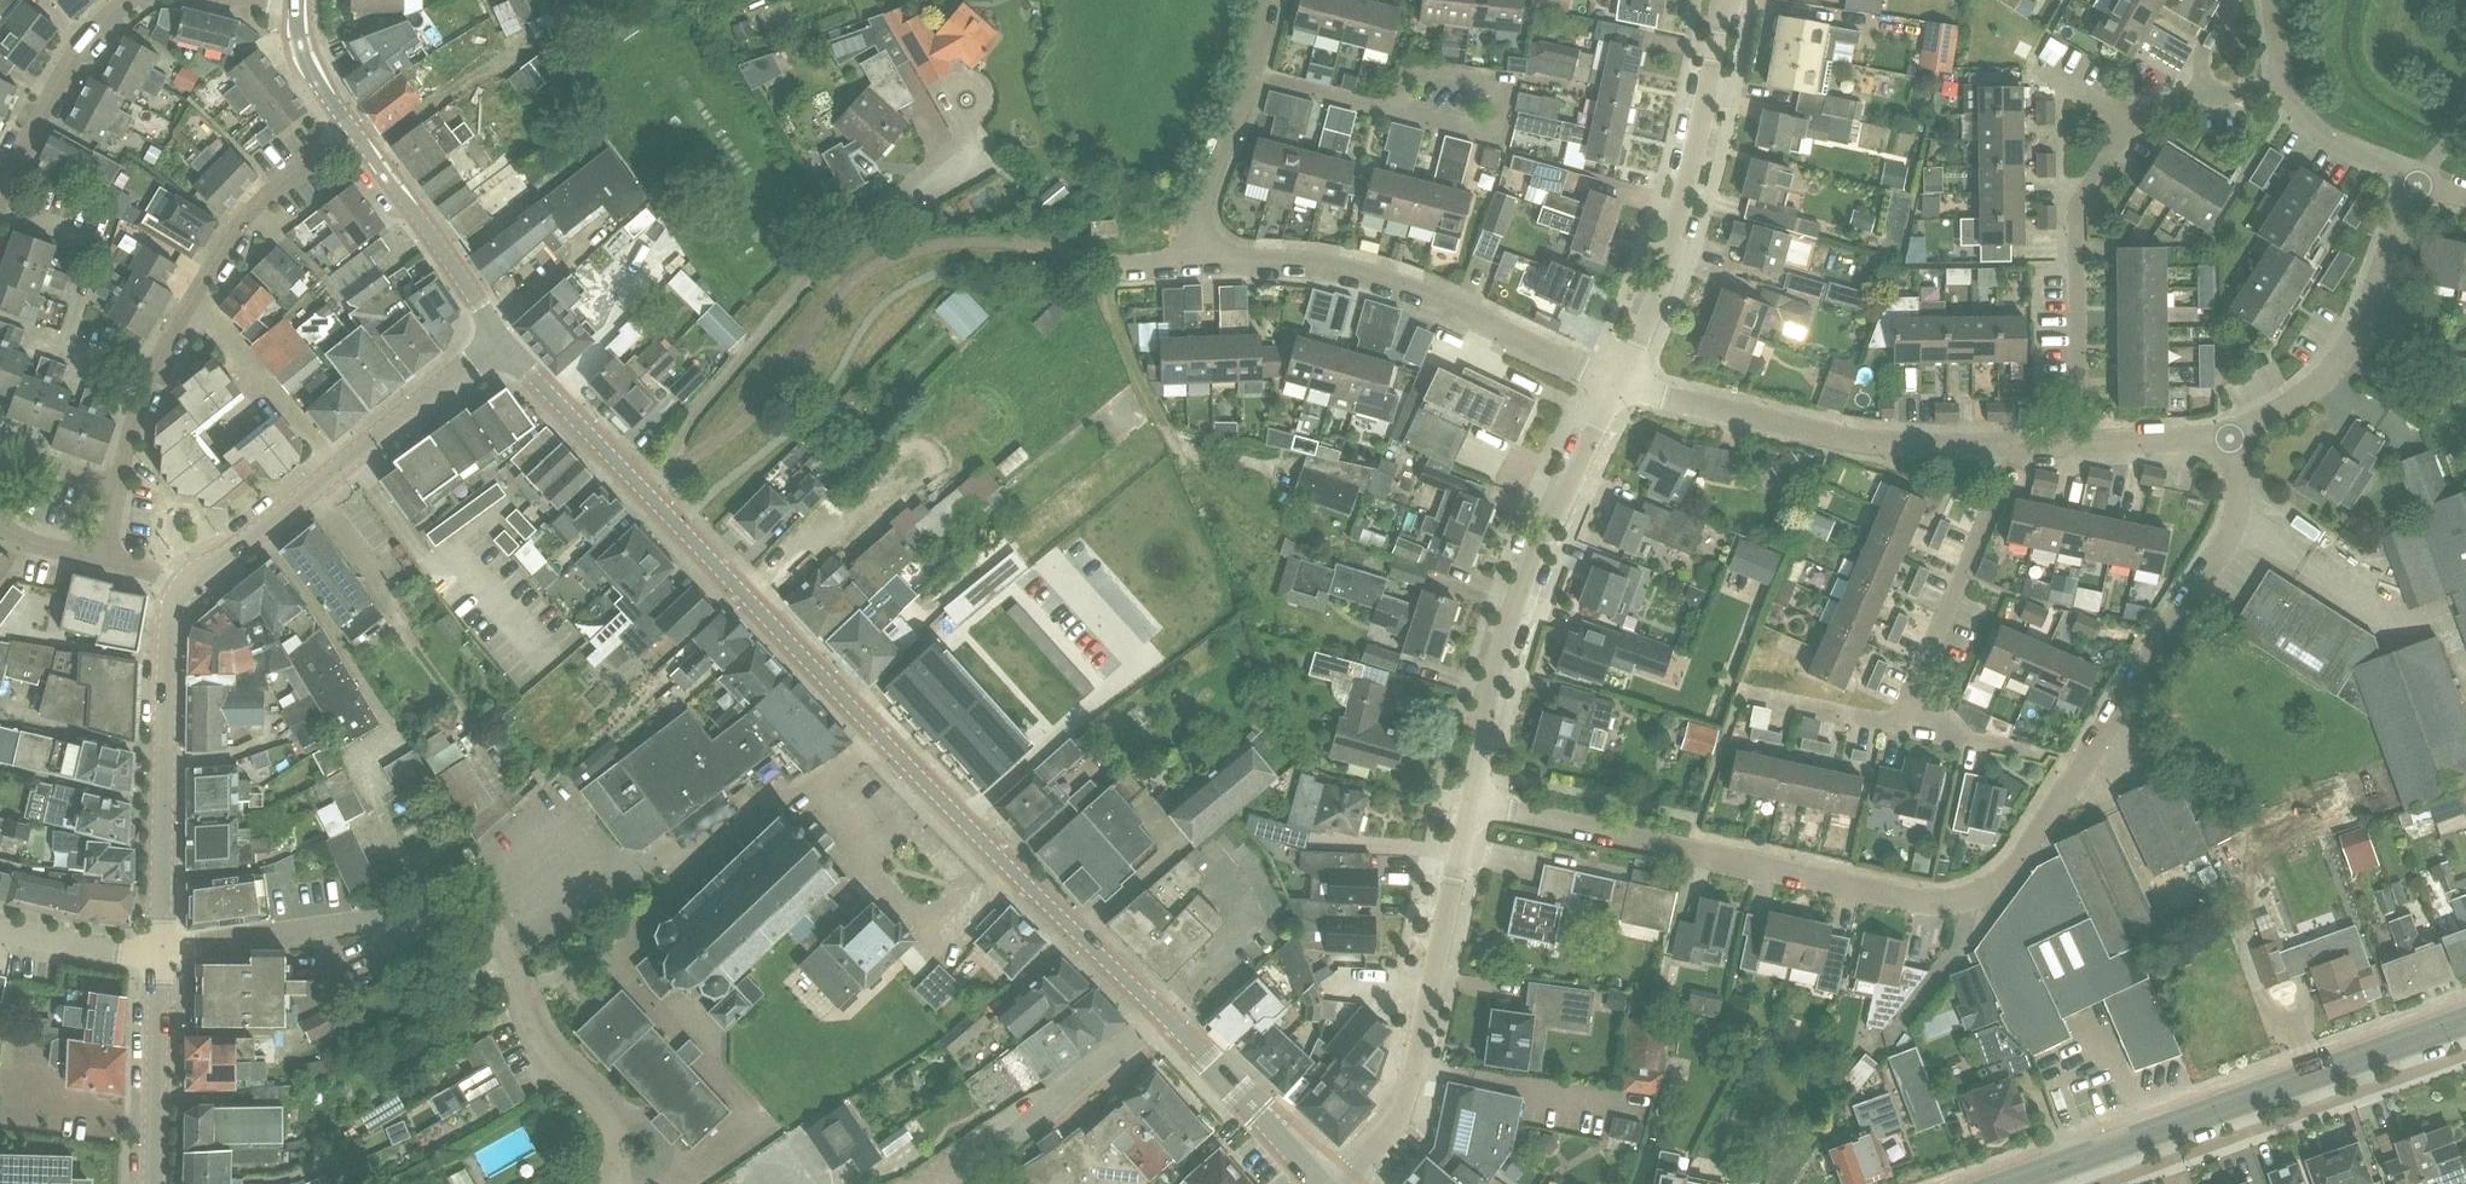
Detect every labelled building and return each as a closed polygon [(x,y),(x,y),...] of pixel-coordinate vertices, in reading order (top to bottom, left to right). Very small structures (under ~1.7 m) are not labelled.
[(23,0),(0,0),(0,15),(7,20),(7,21),(42,48),(59,27),(23,0)] [(92,0),(59,0),(72,17),(92,0)] [(354,11),(404,13),(404,0),(354,0),(354,11)] [(521,24),(537,18),(528,0),(507,0),(521,24)] [(551,0),(535,0),(541,14),(555,8),(551,0)] [(1317,33),(1326,0),(1300,0),(1293,27),(1317,33)] [(1341,40),(1352,0),(1326,0),(1317,33),(1341,40)] [(1341,40),(1366,46),(1378,0),(1352,0),(1341,40)] [(1419,20),(1445,23),(1447,0),(1422,0),(1419,20)] [(1445,23),(1470,26),(1470,24),(1473,0),(1447,0),(1445,23)] [(1470,24),(1470,26),(1494,29),(1498,0),(1473,0),(1470,24)] [(1494,29),(1520,32),(1523,0),(1498,0),(1494,29)] [(1548,10),(1579,15),(1582,0),(1550,0),(1548,10)] [(1665,0),(1632,0),(1631,7),(1617,5),(1615,20),(1656,28),(1658,11),(1663,12),(1665,0)] [(1844,9),(1882,14),(1888,15),(1891,0),(1846,0),(1844,9)] [(2014,10),(2028,18),(2037,2),(2033,0),(2019,0),(2014,10)] [(2155,14),(2129,0),(2111,0),(2103,13),(2142,35),(2155,14)] [(2155,14),(2163,0),(2129,0),(2155,14)] [(2179,0),(2173,11),(2188,19),(2194,8),(2179,0)] [(2179,0),(2194,8),(2199,0),(2180,0),(2179,0)] [(1402,9),(1377,2),(1366,46),(1391,52),(1402,9)] [(998,35),(963,5),(938,34),(921,14),(911,19),(903,6),(883,13),(924,84),(951,68),(947,61),(960,53),(973,64),(998,35)] [(185,7),(177,39),(203,45),(211,14),(185,7)] [(2091,34),(2130,57),(2142,35),(2103,13),(2091,34)] [(203,45),(232,52),(240,21),(211,14),(203,45)] [(26,69),(42,48),(7,21),(7,20),(0,15),(0,49),(26,69)] [(420,40),(405,15),(340,40),(356,63),(341,73),(361,101),(397,73),(389,61),(405,50),(420,40)] [(1835,40),(1858,43),(1860,30),(1838,27),(1829,25),(1829,24),(1779,16),(1773,50),(1823,59),(1832,60),(1835,40)] [(1919,64),(1952,72),(1958,25),(1925,21),(1919,64)] [(158,23),(151,37),(166,45),(174,32),(158,23)] [(875,44),(876,32),(872,24),(826,40),(839,64),(875,44)] [(2163,30),(2154,42),(2155,42),(2171,52),(2177,38),(2163,30)] [(126,35),(113,59),(163,86),(167,74),(153,67),(160,54),(126,35)] [(1531,40),(1529,52),(1540,55),(1575,63),(1604,69),(1635,77),(1642,48),(1598,38),(1594,53),(1580,50),(1580,48),(1538,39),(1538,41),(1531,40)] [(2171,52),(2155,42),(2148,54),(2164,63),(2171,52)] [(1451,60),(1471,65),(1474,50),(1455,45),(1451,60)] [(223,94),(231,104),(276,69),(259,48),(240,63),(236,57),(225,66),(237,83),(223,94)] [(833,126),(851,142),(844,146),(841,141),(822,153),(835,176),(821,184),(832,202),(865,183),(849,154),(859,148),(874,161),(881,153),(908,123),(895,112),(899,108),(914,99),(885,48),(859,63),(871,83),(833,126)] [(239,55),(233,51),(232,52),(224,50),(223,55),(216,60),(222,68),(239,55)] [(1803,109),(1853,117),(1855,100),(1817,89),(1823,59),(1773,50),(1767,83),(1807,90),(1803,109)] [(1529,52),(1526,74),(1532,74),(1537,71),(1540,55),(1529,52)] [(540,53),(509,76),(523,98),(556,74),(540,53)] [(163,86),(113,59),(100,81),(134,100),(141,88),(157,97),(163,86)] [(422,101),(408,82),(424,72),(417,62),(401,73),(402,74),(361,105),(382,132),(422,101)] [(1317,81),(1343,86),(1346,67),(1321,62),(1317,81)] [(1575,63),(1572,78),(1600,84),(1597,98),(1629,105),(1635,77),(1604,69),(1575,63)] [(175,81),(191,90),(199,76),(183,66),(175,81)] [(238,114),(253,102),(261,113),(292,89),(276,69),(231,104),(238,114)] [(7,110),(19,86),(0,77),(0,106),(7,110)] [(92,77),(79,99),(129,127),(135,116),(119,107),(125,96),(134,101),(134,100),(100,81),(92,77)] [(2022,112),(2022,85),(1978,86),(1978,112),(2022,112)] [(263,146),(308,111),(292,89),(261,113),(270,124),(255,135),(263,146)] [(1246,181),(1271,187),(1295,96),(1270,89),(1264,112),(1276,115),(1269,140),(1258,137),(1246,181)] [(1517,91),(1513,110),(1518,111),(1537,115),(1541,96),(1517,91)] [(1295,96),(1271,187),(1295,194),(1306,150),(1296,147),(1300,133),(1305,135),(1314,101),(1295,96)] [(1594,113),(1591,127),(1623,134),(1629,105),(1597,98),(1594,113)] [(100,142),(107,129),(123,138),(129,127),(79,99),(66,123),(100,142)] [(2036,100),(2036,112),(2055,111),(2056,111),(2055,99),(2036,100)] [(1756,144),(1789,150),(1799,152),(1802,138),(1804,138),(1805,136),(1826,141),(1827,139),(1848,144),(1853,120),(1803,109),(1801,118),(1794,117),(1794,116),(1763,110),(1756,144)] [(393,146),(475,254),(610,148),(586,119),(518,171),(505,153),(482,170),(463,144),(475,135),(465,120),(452,130),(446,121),(447,120),(439,110),(393,146)] [(1518,111),(1514,129),(1587,144),(1585,156),(1620,164),(1624,148),(1620,147),(1623,134),(1591,127),(1537,115),(1518,111)] [(2036,112),(2036,125),(2056,124),(2055,111),(2036,112)] [(1979,113),(1979,139),(2022,138),(2022,112),(1979,113)] [(1385,170),(1373,167),(1370,179),(1361,176),(1356,195),(1365,198),(1362,211),(1387,217),(1410,125),(1397,122),(1385,170)] [(1387,217),(1411,224),(1422,180),(1412,177),(1424,129),(1410,125),(1387,217)] [(1317,153),(1306,150),(1295,194),(1319,200),(1337,130),(1324,127),(1317,153)] [(113,183),(123,163),(93,147),(92,149),(54,130),(40,156),(42,157),(39,163),(40,163),(35,175),(47,181),(53,168),(49,160),(81,177),(88,163),(107,173),(104,179),(113,183)] [(1347,193),(1356,195),(1361,176),(1353,174),(1355,163),(1344,160),(1351,134),(1337,130),(1319,200),(1344,206),(1347,193)] [(1411,224),(1435,230),(1459,138),(1446,135),(1433,183),(1422,180),(1411,224)] [(1435,230),(1431,244),(1456,251),(1471,193),(1460,190),(1473,142),(1459,138),(1435,230)] [(1979,165),(2022,164),(2023,139),(1979,139),(1979,165)] [(2137,186),(2171,207),(2201,160),(2166,139),(2163,144),(2137,186)] [(151,144),(143,158),(154,164),(162,150),(151,144)] [(200,154),(241,194),(260,174),(232,147),(222,158),(209,145),(200,154)] [(2262,188),(2284,155),(2270,146),(2248,179),(2262,188)] [(509,278),(547,245),(554,253),(555,254),(557,255),(559,256),(561,256),(564,255),(565,254),(566,252),(567,249),(567,247),(566,245),(564,243),(608,209),(617,220),(648,195),(610,148),(475,254),(474,254),(492,282),(504,272),(509,278)] [(1500,154),(1484,150),(1480,165),(1496,169),(1500,154)] [(2036,151),(2038,163),(2056,163),(2056,152),(2036,151)] [(222,213),(241,194),(200,154),(191,163),(205,176),(195,186),(222,213)] [(1513,154),(1509,168),(1532,175),(1529,184),(1548,190),(1542,205),(1611,229),(1621,200),(1590,190),(1586,203),(1559,194),(1567,169),(1513,154)] [(1788,190),(1793,169),(1752,158),(1743,194),(1756,198),(1753,206),(1781,214),(1784,204),(1780,203),(1783,189),(1788,190)] [(2206,229),(2232,187),(2236,182),(2201,160),(2171,207),(2206,229)] [(1979,191),(2023,190),(2022,164),(1979,165),(1979,191)] [(2037,164),(2038,176),(2056,176),(2056,164),(2037,164)] [(2343,193),(2301,166),(2290,184),(2331,210),(2343,193)] [(370,203),(354,182),(304,221),(311,231),(327,219),(336,231),(370,203)] [(2290,184),(2279,200),(2320,227),(2331,210),(2290,184)] [(2356,228),(2377,194),(2363,186),(2342,219),(2356,228)] [(113,208),(136,218),(145,198),(122,188),(113,208)] [(1980,217),(2023,216),(2023,190),(1979,191),(1980,217)] [(1483,225),(1505,231),(1518,198),(1498,191),(1483,225)] [(202,245),(217,219),(176,194),(161,219),(143,209),(135,223),(193,258),(200,245),(202,245)] [(2279,200),(2268,217),(2310,243),(2320,227),(2279,200)] [(317,262),(331,275),(342,267),(338,262),(387,226),(370,203),(336,231),(344,242),(317,262)] [(2037,217),(2057,216),(2056,203),(2037,204),(2037,217)] [(1542,206),(1537,222),(1575,234),(1571,247),(1602,257),(1611,229),(1542,206)] [(1817,237),(1820,223),(1796,216),(1792,231),(1817,237)] [(2037,217),(2037,229),(2057,229),(2057,216),(2037,217)] [(1980,217),(1980,261),(2010,261),(2010,244),(2023,244),(2023,217),(1980,217)] [(2268,217),(2258,234),(2313,269),(2314,269),(2299,259),(2310,243),(2268,217)] [(1091,235),(1115,234),(1114,219),(1091,221),(1091,235)] [(1779,272),(1789,235),(1754,225),(1753,227),(1735,222),(1729,241),(1748,247),(1744,262),(1779,272)] [(1268,226),(1261,224),(1258,238),(1265,238),(1268,226)] [(16,229),(6,255),(70,277),(75,264),(52,256),(57,244),(16,229)] [(2270,243),(2260,259),(2302,286),(2313,269),(2258,234),(2257,234),(2270,243)] [(2461,288),(2465,266),(2465,243),(2428,234),(2417,287),(2432,290),(2434,282),(2461,288)] [(383,238),(368,248),(376,261),(391,249),(383,238)] [(114,258),(164,286),(177,263),(143,243),(136,255),(121,246),(114,258)] [(253,269),(281,296),(279,298),(290,309),(301,298),(290,288),(305,272),(277,245),(253,269)] [(2116,247),(2117,267),(2165,266),(2164,246),(2116,247)] [(414,373),(442,351),(427,333),(429,331),(397,290),(387,276),(376,261),(368,248),(342,267),(331,275),(350,303),(358,305),(350,312),(360,326),(352,333),(328,302),(312,312),(315,314),(299,327),(320,354),(326,350),(371,407),(404,380),(402,378),(412,370),(414,373)] [(2332,290),(2354,257),(2340,248),(2319,281),(2332,290)] [(1508,282),(1518,256),(1505,250),(1494,277),(1508,282)] [(39,293),(43,283),(65,291),(70,277),(6,255),(0,273),(0,279),(39,293)] [(1580,312),(1593,278),(1570,269),(1572,264),(1552,255),(1546,270),(1565,277),(1562,283),(1549,278),(1541,296),(1580,312)] [(2260,259),(2250,275),(2292,303),(2302,286),(2260,259)] [(2213,264),(2198,264),(2197,264),(2198,275),(2213,276),(2213,264)] [(2117,267),(2117,287),(2165,286),(2165,266),(2117,267)] [(146,338),(174,292),(135,271),(129,281),(110,268),(95,292),(115,304),(109,315),(146,338)] [(460,315),(461,309),(435,270),(416,283),(420,289),(405,299),(429,331),(433,329),(445,347),(454,329),(449,323),(460,315)] [(1823,297),(1826,283),(1787,271),(1783,286),(1823,297)] [(555,374),(595,340),(563,305),(573,296),(593,276),(582,285),(572,273),(513,326),(555,374)] [(251,345),(277,377),(312,347),(286,315),(271,327),(259,317),(276,297),(249,274),(221,307),(245,328),(242,332),(254,342),(251,345)] [(2213,276),(2198,275),(2198,286),(2213,286),(2213,276)] [(2250,275),(2239,292),(2281,319),(2292,303),(2250,275)] [(20,316),(25,303),(41,308),(46,296),(39,293),(0,279),(0,308),(20,316)] [(1183,284),(1187,382),(1211,381),(1209,336),(1199,336),(1198,310),(1203,310),(1202,283),(1183,284)] [(698,284),(684,298),(702,316),(716,303),(706,293),(698,284)] [(1160,375),(1161,383),(1187,382),(1183,284),(1183,286),(1162,287),(1163,321),(1169,321),(1170,337),(1159,337),(1160,352),(1147,352),(1148,376),(1160,375)] [(989,316),(962,285),(935,309),(963,340),(989,316)] [(2117,287),(2117,307),(2165,306),(2165,286),(2117,287)] [(2198,286),(2198,287),(2198,297),(2214,297),(2213,287),(2198,286)] [(1711,322),(1754,338),(1760,321),(1782,329),(1785,320),(1805,328),(1812,307),(1765,289),(1760,302),(1723,289),(1711,322)] [(1044,335),(1078,303),(1066,290),(1032,323),(1044,335)] [(1332,392),(1344,349),(1335,346),(1338,333),(1344,330),(1353,297),(1335,292),(1328,317),(1327,316),(1308,386),(1332,392)] [(2270,337),(2281,319),(2239,292),(2228,309),(2270,337)] [(2198,297),(2198,308),(2214,307),(2214,297),(2198,297)] [(1359,338),(1355,352),(1344,349),(1332,392),(1357,399),(1383,305),(1384,303),(1365,298),(1356,332),(1359,338)] [(702,316),(699,320),(728,349),(745,332),(716,303),(702,316)] [(1401,310),(1383,305),(1357,399),(1381,406),(1394,363),(1382,360),(1386,346),(1391,347),(1401,310)] [(2117,307),(2118,327),(2166,326),(2165,306),(2117,307)] [(1263,379),(1262,374),(1273,374),(1277,347),(1261,347),(1261,334),(1249,334),(1248,307),(1233,308),(1236,380),(1263,379)] [(1209,336),(1211,381),(1236,381),(1236,380),(1233,308),(1219,309),(1220,335),(1209,336)] [(653,324),(641,312),(622,331),(634,343),(653,324)] [(1315,313),(1308,339),(1296,336),(1293,348),(1277,347),(1273,374),(1285,375),(1284,379),(1308,386),(1327,316),(1315,313)] [(1998,316),(1972,317),(1972,360),(1998,360),(1998,316)] [(2025,316),(1998,316),(1998,360),(2025,360),(2025,316)] [(1892,318),(1893,361),(1920,361),(1919,317),(1892,318)] [(1945,317),(1919,317),(1920,361),(1946,361),(1945,317)] [(1972,317),(1945,317),(1946,361),(1972,360),(1972,317)] [(13,324),(0,319),(0,361),(13,324)] [(1749,353),(1754,338),(1711,322),(1700,353),(1742,369),(1743,367),(1760,373),(1766,359),(1749,353)] [(0,361),(0,391),(14,396),(30,355),(19,351),(27,329),(13,324),(0,361)] [(2118,327),(2118,347),(2166,346),(2166,326),(2118,327)] [(590,383),(611,404),(667,350),(656,339),(638,358),(635,355),(624,365),(616,357),(590,383)] [(2214,344),(2198,344),(2199,355),(2214,355),(2215,355),(2214,344)] [(2118,347),(2118,367),(2166,366),(2166,346),(2118,347)] [(658,380),(677,361),(667,350),(611,404),(632,426),(658,401),(647,389),(657,380),(658,380)] [(8,414),(9,414),(33,423),(56,360),(42,355),(35,377),(25,373),(8,414)] [(2214,355),(2199,355),(2199,364),(2214,364),(2214,355)] [(1823,384),(1850,390),(1860,366),(1834,356),(1823,384)] [(333,438),(351,425),(307,366),(300,357),(277,377),(290,393),(303,382),(318,401),(309,407),(333,438)] [(329,368),(320,357),(307,366),(351,425),(368,411),(344,380),(337,385),(325,371),(329,368)] [(204,506),(222,508),(251,485),(244,477),(255,468),(261,477),(280,479),(301,462),(303,443),(281,416),(239,449),(236,444),(225,453),(234,464),(223,472),(191,433),(242,392),(215,358),(207,365),(203,360),(178,379),(182,384),(173,391),(183,404),(157,425),(156,444),(163,454),(161,473),(177,493),(196,495),(204,506)] [(56,360),(33,423),(57,432),(74,391),(62,386),(69,364),(56,360)] [(683,402),(708,378),(694,363),(668,388),(683,402)] [(2214,364),(2199,365),(2199,375),(2214,375),(2214,364)] [(1438,366),(1402,442),(1452,466),(1473,422),(1516,442),(1536,400),(1500,382),(1495,393),(1438,366)] [(2118,367),(2118,386),(2166,386),(2166,366),(2118,367)] [(2199,387),(2215,388),(2214,375),(2199,375),(2199,387)] [(1390,435),(1402,441),(1426,391),(1414,385),(1390,435)] [(69,404),(53,446),(77,455),(100,391),(87,386),(79,408),(69,404)] [(2119,407),(2167,406),(2166,386),(2118,386),(2119,407)] [(496,452),(534,425),(507,388),(471,414),(467,409),(393,462),(398,468),(380,481),(406,517),(427,503),(423,498),(493,448),(496,452)] [(103,464),(118,422),(106,418),(114,395),(100,391),(77,455),(103,464)] [(1881,418),(1895,418),(1894,398),(1881,398),(1881,418)] [(1959,401),(1946,402),(1947,421),(1959,421),(1959,401)] [(1987,421),(1999,421),(1999,401),(1986,402),(1987,421)] [(2011,401),(1999,401),(1999,421),(2012,421),(2011,401)] [(1935,422),(1947,421),(1946,402),(1934,402),(1935,422)] [(2374,457),(2385,442),(2357,423),(2338,451),(2335,449),(2324,465),(2312,458),(2294,486),(2322,504),(2329,494),(2340,501),(2365,466),(2363,465),(2371,455),(2374,457)] [(546,429),(513,461),(557,506),(590,474),(546,429)] [(1285,431),(1281,448),(1290,449),(1294,434),(1285,431)] [(1729,481),(1735,450),(1694,443),(1690,451),(1655,434),(1638,469),(1655,478),(1649,490),(1668,500),(1685,465),(1701,468),(1699,475),(1729,481)] [(2382,536),(2410,609),(2448,594),(2465,640),(2465,490),(2451,496),(2433,448),(2398,462),(2421,521),(2382,536)] [(1376,467),(1307,452),(1293,493),(1348,514),(1358,488),(1367,492),(1376,467)] [(2139,483),(2151,485),(2155,466),(2143,463),(2139,483)] [(975,508),(998,488),(1001,485),(984,464),(942,499),(929,482),(915,494),(921,501),(912,510),(908,505),(889,522),(893,526),(853,562),(854,564),(847,571),(833,556),(785,601),(822,639),(879,590),(895,576),(975,508)] [(1419,479),(1446,489),(1441,503),(1435,517),(1481,535),(1492,504),(1473,497),(1479,483),(1450,472),(1450,474),(1425,464),(1419,479)] [(2093,507),(2097,487),(2101,468),(2089,465),(2085,485),(2081,504),(2093,507)] [(2163,487),(2167,468),(2155,466),(2151,485),(2163,487)] [(2031,487),(2044,490),(2048,470),(2036,468),(2031,487)] [(2113,470),(2101,468),(2097,487),(2109,490),(2113,470)] [(2056,492),(2060,473),(2048,470),(2044,490),(2056,492)] [(803,514),(826,489),(811,475),(788,498),(781,491),(776,496),(766,486),(736,517),(746,526),(746,530),(751,536),(755,536),(758,539),(792,504),(803,514)] [(498,482),(428,530),(436,544),(508,492),(498,482)] [(1891,484),(1880,508),(1916,524),(1926,500),(1891,484)] [(580,529),(593,543),(627,511),(602,486),(552,534),(562,545),(580,529)] [(983,518),(1007,499),(998,488),(975,508),(983,518)] [(2005,540),(2032,546),(2041,503),(2014,498),(2005,540)] [(1692,554),(1706,520),(1674,507),(1672,511),(1644,500),(1639,513),(1618,504),(1603,539),(1633,551),(1641,533),(1692,554)] [(2032,546),(2057,551),(2066,508),(2041,503),(2032,546)] [(2057,551),(2083,557),(2092,514),(2093,507),(2081,504),(2080,511),(2066,508),(2057,551)] [(1880,508),(1870,532),(1905,547),(1916,524),(1880,508)] [(536,529),(516,509),(506,518),(526,538),(536,529)] [(1469,566),(1481,535),(1435,517),(1435,518),(1426,514),(1421,529),(1443,538),(1437,554),(1469,566)] [(2083,557),(2108,562),(2117,519),(2092,514),(2083,557)] [(1940,518),(1934,532),(1945,537),(1951,522),(1940,518)] [(2108,562),(2134,567),(2143,524),(2117,519),(2108,562)] [(350,641),(385,614),(315,524),(281,551),(350,641)] [(2160,573),(2169,530),(2143,524),(2134,567),(2160,573)] [(604,575),(613,585),(658,543),(642,526),(638,530),(635,526),(608,552),(598,542),(576,562),(596,582),(604,575)] [(504,529),(494,538),(509,555),(520,545),(504,529)] [(1859,555),(1895,571),(1905,547),(1870,532),(1859,555)] [(1934,532),(1929,547),(1939,551),(1945,537),(1934,532)] [(1280,551),(1301,558),(1309,561),(1315,544),(1286,534),(1280,551)] [(1392,552),(1418,562),(1424,546),(1398,536),(1392,552)] [(1781,555),(1739,539),(1726,569),(1771,584),(1781,555)] [(615,603),(634,623),(655,603),(645,592),(673,566),(670,563),(673,560),(658,543),(613,585),(623,595),(615,603)] [(14,560),(0,550),(0,579),(14,560)] [(959,597),(972,613),(1027,569),(1014,553),(959,597)] [(1849,578),(1885,594),(1895,571),(1859,555),(1849,578)] [(1423,587),(1430,568),(1393,557),(1388,575),(1423,587)] [(1309,561),(1301,558),(1291,588),(1326,599),(1329,593),(1333,594),(1343,564),(1336,562),(1334,569),(1309,561)] [(313,713),(334,751),(382,723),(327,631),(272,559),(216,604),(218,605),(238,630),(264,620),(289,666),(304,697),(313,713)] [(1579,602),(1611,614),(1609,618),(1622,623),(1641,570),(1619,562),(1614,574),(1592,566),(1579,602)] [(1353,567),(1343,564),(1333,594),(1375,608),(1447,631),(1457,602),(1423,591),(1418,604),(1383,593),(1385,587),(1359,578),(1353,567)] [(1920,564),(1913,579),(1924,583),(1930,570),(1920,564)] [(2233,628),(2374,716),(2408,811),(2463,790),(2465,789),(2465,713),(2437,635),(2383,655),(2375,635),(2270,569),(2233,628)] [(73,573),(60,628),(98,638),(97,643),(138,651),(148,596),(113,590),(114,583),(73,573)] [(1839,602),(1874,617),(1885,594),(1849,578),(1839,602)] [(1918,598),(1924,583),(1913,579),(1908,594),(1918,598)] [(1707,592),(1687,585),(1684,594),(1690,608),(1700,611),(1707,592)] [(667,631),(677,641),(712,608),(709,604),(712,601),(699,587),(696,591),(693,588),(669,610),(659,599),(655,603),(634,623),(620,636),(640,657),(667,631)] [(2072,604),(2074,595),(2049,590),(2048,599),(2072,604)] [(1258,596),(1251,598),(1249,604),(1254,610),(1261,609),(1264,603),(1262,599),(1258,596)] [(860,611),(829,640),(838,650),(836,653),(844,662),(879,631),(897,614),(903,609),(893,598),(880,609),(872,600),(860,611)] [(2030,622),(2038,604),(2027,599),(2019,618),(2030,622)] [(1095,688),(1017,602),(1006,612),(1084,698),(1095,688)] [(1828,625),(1864,641),(1874,617),(1839,602),(1828,625)] [(2038,604),(2030,622),(2042,627),(2050,608),(2038,604)] [(189,636),(186,748),(214,748),(214,746),(229,746),(229,725),(265,724),(265,689),(241,689),(241,672),(262,665),(264,674),(289,666),(264,620),(238,630),(218,605),(193,625),(189,636)] [(1437,662),(1447,631),(1375,608),(1371,621),(1388,626),(1387,630),(1408,637),(1403,651),(1437,662)] [(671,674),(677,681),(741,622),(731,612),(728,615),(723,610),(695,637),(702,644),(671,674)] [(2078,610),(2071,629),(2082,634),(2090,615),(2078,610)] [(1904,630),(1909,617),(1898,612),(1893,626),(1904,630)] [(879,631),(844,662),(855,674),(858,672),(869,683),(918,637),(907,625),(897,614),(879,631)] [(2091,616),(2083,634),(2094,639),(2102,620),(2091,616)] [(724,667),(752,640),(748,636),(751,633),(741,622),(677,681),(685,689),(716,660),(724,667)] [(1663,675),(1673,646),(1622,629),(1620,634),(1592,624),(1587,640),(1570,634),(1558,665),(1601,680),(1609,656),(1663,675)] [(1982,664),(2007,675),(2024,635),(2000,624),(1982,664)] [(1828,625),(1818,649),(1853,664),(1864,641),(1828,625)] [(1897,643),(1904,630),(1893,626),(1886,638),(1897,643)] [(1695,635),(1680,630),(1674,646),(1690,651),(1695,635)] [(2007,675),(2031,685),(2049,645),(2024,635),(2007,675)] [(947,649),(937,637),(882,689),(932,743),(936,739),(983,790),(1029,747),(942,653),(947,649)] [(135,739),(138,660),(13,639),(12,641),(0,640),(0,697),(5,675),(37,684),(40,679),(48,681),(39,713),(135,739)] [(715,720),(723,730),(751,710),(789,674),(758,641),(719,678),(739,698),(715,720)] [(1395,671),(1401,653),(1366,642),(1360,659),(1395,671)] [(2031,685),(2056,696),(2073,656),(2049,645),(2031,685)] [(1843,688),(1853,664),(1818,649),(1807,673),(1843,688)] [(1396,765),(1404,735),(1393,731),(1394,729),(1374,723),(1384,688),(1359,681),(1364,664),(1315,650),(1309,673),(1332,680),(1331,684),(1332,691),(1334,696),(1338,700),(1342,704),(1346,706),(1344,715),(1341,715),(1331,754),(1375,767),(1377,760),(1396,765)] [(2080,706),(2098,666),(2073,656),(2056,696),(2080,706)] [(1878,658),(1871,674),(1883,677),(1889,663),(1878,658)] [(669,828),(669,829),(744,772),(758,790),(781,773),(789,782),(852,741),(789,674),(751,710),(723,730),(712,739),(688,707),(580,790),(620,843),(622,842),(625,846),(640,848),(644,845),(645,846),(669,828)] [(1871,674),(1866,687),(1876,692),(1883,677),(1871,674)] [(1603,748),(1615,702),(1593,695),(1560,686),(1556,701),(1559,701),(1556,714),(1544,711),(1534,749),(1569,758),(1574,740),(1603,748)] [(300,699),(281,709),(289,723),(313,713),(304,697),(300,699)] [(1976,731),(1983,733),(1990,715),(1961,704),(1958,713),(1976,731)] [(1779,729),(1782,708),(1763,705),(1760,726),(1779,729)] [(289,723),(306,753),(327,741),(313,713),(289,723)] [(1689,719),(1680,746),(1710,756),(1719,728),(1689,719)] [(134,753),(87,742),(86,744),(0,725),(0,758),(132,790),(134,753)] [(1750,737),(1763,741),(1768,728),(1752,726),(1750,737)] [(1782,732),(1768,728),(1763,741),(1780,744),(1782,732)] [(1799,748),(1815,752),(1817,741),(1802,736),(1799,748)] [(1085,753),(1070,737),(994,805),(1024,839),(1064,803),(1046,784),(1065,767),(1067,769),(1085,753)] [(579,787),(622,751),(611,738),(568,773),(579,787)] [(1164,809),(1195,846),(1279,777),(1246,741),(1164,809)] [(1833,743),(1817,741),(1815,752),(1830,755),(1833,743)] [(330,744),(313,753),(326,776),(341,764),(334,751),(330,744)] [(400,794),(433,774),(417,747),(383,767),(400,794)] [(1865,762),(1868,751),(1853,748),(1850,759),(1865,762)] [(1728,787),(1753,793),(1762,755),(1736,749),(1728,787)] [(1787,760),(1762,755),(1753,793),(1778,798),(1787,760)] [(466,757),(439,774),(467,818),(468,819),(496,801),(466,757)] [(1930,819),(1942,766),(1906,759),(1903,773),(1880,767),(1872,801),(1896,806),(1895,811),(1930,819)] [(1787,760),(1778,798),(1803,804),(1812,766),(1787,760)] [(238,764),(188,767),(188,792),(252,792),(252,778),(238,779),(238,764)] [(1837,771),(1812,766),(1803,804),(1828,809),(1837,771)] [(334,799),(354,788),(342,767),(314,784),(323,800),(332,795),(334,799)] [(1158,850),(1158,845),(1155,841),(1140,824),(1144,820),(1129,803),(1145,789),(1127,769),(1111,783),(1102,791),(1079,812),(1037,849),(1084,901),(1090,896),(1091,897),(1098,890),(1105,897),(1158,850)] [(1356,835),(1367,794),(1315,780),(1316,775),(1301,771),(1286,824),(1321,833),(1323,826),(1356,835)] [(1854,815),(1862,777),(1837,771),(1828,809),(1854,815)] [(2004,771),(1995,785),(1986,783),(1987,779),(1984,776),(1965,771),(1952,829),(1968,832),(1969,826),(1995,832),(1999,816),(2002,817),(2005,804),(2011,806),(2025,785),(2004,771)] [(2152,874),(2236,835),(2224,808),(2193,823),(2190,816),(2222,801),(2210,777),(2198,782),(2194,775),(2183,780),(2180,773),(2171,776),(2170,772),(2116,797),(2152,874)] [(1067,799),(1079,812),(1102,791),(1090,778),(1067,799)] [(128,841),(128,837),(133,835),(134,825),(129,821),(130,803),(94,795),(94,793),(58,784),(56,795),(50,793),(44,821),(128,841)] [(336,825),(338,829),(339,829),(351,823),(349,820),(364,812),(354,788),(334,799),(345,821),(336,825)] [(252,792),(188,792),(187,817),(238,814),(244,814),(244,801),(249,801),(250,806),(264,805),(264,792),(252,792)] [(2439,823),(2465,812),(2465,810),(2461,796),(2433,807),(2439,823)] [(879,973),(916,939),(899,921),(895,925),(872,901),(853,919),(826,891),(839,879),(846,879),(845,874),(839,875),(829,864),(831,863),(832,857),(828,854),(822,854),(821,853),(835,840),(818,822),(804,835),(803,833),(803,827),(800,824),(795,824),(793,826),(784,816),(784,808),(780,808),(780,815),(766,828),(761,823),(758,825),(763,831),(748,845),(743,840),(739,843),(745,848),(729,863),(724,858),(721,861),(726,866),(707,884),(703,879),(701,880),(696,874),(681,888),(691,899),(672,916),(668,911),(665,914),(669,919),(660,922),(655,934),(659,945),(636,965),(651,987),(661,998),(676,985),(688,988),(699,982),(703,992),(714,997),(728,992),(708,1011),(726,1030),(754,1004),(753,1003),(764,993),(747,975),(756,967),(751,963),(768,947),(771,952),(774,949),(770,945),(786,930),(790,934),(793,932),(812,952),(799,964),(838,1007),(862,984),(864,987),(868,984),(871,988),(883,978),(879,973)] [(1282,823),(1249,813),(1245,828),(1250,834),(1277,841),(1282,823)] [(187,817),(187,841),(258,837),(257,826),(239,828),(238,814),(187,817)] [(23,866),(33,824),(5,816),(2,828),(0,827),(0,860),(23,866)] [(2003,1011),(1999,1013),(2001,1018),(2006,1030),(2030,1054),(2071,1035),(2063,1018),(2102,1000),(2134,1070),(2182,1052),(2134,946),(2162,932),(2106,817),(2052,843),(2058,854),(2037,864),(1988,930),(1974,950),(2003,1011)] [(358,838),(358,837),(351,824),(325,839),(331,852),(358,838)] [(2375,847),(2368,825),(2340,835),(2348,856),(2375,847)] [(53,849),(58,849),(72,850),(69,869),(87,871),(87,870),(104,872),(104,877),(133,880),(134,849),(106,846),(107,842),(88,840),(89,837),(59,830),(54,829),(53,849)] [(187,842),(187,867),(257,861),(256,852),(272,851),(271,836),(258,837),(187,842)] [(358,838),(331,852),(337,865),(364,850),(358,838)] [(372,866),(364,850),(337,865),(345,880),(372,866)] [(1301,851),(1300,869),(1322,876),(1327,876),(1326,900),(1326,903),(1357,904),(1375,904),(1376,871),(1358,870),(1359,853),(1301,851)] [(1184,857),(1105,924),(1166,981),(1171,976),(1185,983),(1197,960),(1192,955),(1222,924),(1223,916),(1198,893),(1194,897),(1188,891),(1204,876),(1184,857)] [(2448,892),(2451,901),(2454,900),(2465,929),(2446,936),(2460,974),(2465,972),(2465,901),(2464,895),(2461,896),(2458,888),(2459,888),(2449,860),(2437,864),(2447,892),(2448,892)] [(1668,929),(1676,891),(1544,863),(1539,887),(1518,883),(1508,933),(1554,942),(1558,922),(1565,923),(1571,892),(1609,900),(1606,915),(1668,929)] [(372,866),(345,880),(352,894),(379,881),(372,866)] [(49,878),(15,870),(15,873),(0,870),(0,900),(8,902),(72,917),(131,923),(133,880),(104,877),(104,872),(87,870),(87,871),(86,874),(75,873),(51,870),(49,878)] [(188,929),(271,917),(265,872),(188,882),(188,929)] [(2395,903),(2399,904),(2409,901),(2402,880),(2391,884),(2395,903)] [(2377,891),(2386,914),(2397,910),(2395,903),(2389,884),(2377,891)] [(1724,950),(1734,904),(1702,897),(1695,930),(1680,927),(1674,956),(1700,962),(1703,945),(1724,950)] [(1326,900),(1288,899),(1297,920),(1321,927),(1326,927),(1325,954),(1373,956),(1374,919),(1357,918),(1357,904),(1326,903),(1326,900)] [(976,942),(1012,976),(1046,941),(1010,907),(998,919),(992,913),(978,927),(984,934),(976,942)] [(1760,958),(1789,964),(1799,918),(1801,912),(1783,908),(1782,914),(1769,911),(1765,927),(1761,926),(1759,936),(1747,933),(1739,967),(1757,971),(1760,958)] [(2401,917),(2427,986),(2455,976),(2441,938),(2424,945),(2412,914),(2401,917)] [(2398,997),(2427,986),(2401,917),(2391,921),(2403,952),(2383,959),(2398,997)] [(1830,924),(1799,918),(1789,964),(1819,971),(1815,988),(1837,992),(1845,959),(1829,956),(1833,939),(1827,938),(1830,924)] [(2317,966),(2309,969),(2315,987),(2322,985),(2324,988),(2323,988),(2332,1014),(2369,1002),(2366,992),(2364,988),(2378,984),(2371,962),(2370,961),(2371,961),(2358,925),(2309,943),(2317,966)] [(1883,1028),(1928,970),(1901,964),(1906,942),(1866,933),(1856,976),(1876,980),(1866,1024),(1883,1028)] [(1280,950),(1298,997),(1314,983),(1295,935),(1280,950)] [(2262,989),(2266,988),(2296,977),(2282,937),(2248,949),(2262,989)] [(196,1025),(276,1025),(286,1025),(286,993),(314,993),(314,978),(286,978),(286,949),(251,949),(251,956),(232,956),(232,962),(197,962),(196,1025)] [(1049,1019),(1092,987),(1062,957),(997,1013),(1017,1037),(1044,1014),(1049,1019)] [(1958,970),(1950,974),(1960,1004),(1956,1006),(1965,1030),(1971,1028),(1972,1030),(2001,1018),(1999,1013),(1997,1007),(1976,962),(1958,970)] [(951,974),(939,963),(915,988),(936,1009),(943,1002),(933,992),(951,974)] [(1234,1040),(1235,1040),(1259,1018),(1268,1027),(1283,1013),(1282,1013),(1287,1008),(1257,976),(1207,1023),(1230,1044),(1234,1040)] [(1667,981),(1656,978),(1653,993),(1664,996),(1667,981)] [(1302,993),(1307,1005),(1321,999),(1314,983),(1302,993)] [(1492,1009),(1484,1063),(1526,1068),(1529,1052),(1536,1053),(1540,1023),(1588,1029),(1590,1008),(1584,1007),(1586,990),(1536,983),(1532,1015),(1492,1009)] [(1691,987),(1686,1010),(1719,1017),(1723,994),(1691,987)] [(126,996),(68,988),(66,1002),(61,1001),(56,1005),(55,1015),(58,1020),(64,1021),(64,1024),(77,1026),(76,1037),(84,1038),(84,1039),(121,1043),(126,996)] [(1103,1040),(1126,1021),(1094,988),(1017,1045),(1042,1079),(1061,1065),(1062,1066),(1080,1052),(1083,1055),(1103,1040)] [(623,990),(579,1032),(578,1031),(577,1032),(584,1040),(582,1042),(581,1042),(580,1043),(579,1043),(584,1050),(588,1055),(597,1062),(598,1062),(599,1060),(598,1060),(600,1057),(608,1066),(609,1065),(608,1064),(612,1060),(661,1113),(663,1111),(682,1132),(680,1133),(693,1147),(733,1110),(652,1023),(653,1022),(623,990)] [(1307,1005),(1306,1018),(1319,1020),(1321,1002),(1321,999),(1307,1005)] [(1321,1002),(1319,1020),(1334,1022),(1336,1004),(1321,1002)] [(338,1003),(301,1019),(311,1041),(348,1025),(338,1003)] [(952,1054),(991,1021),(979,1005),(940,1039),(952,1054)] [(1306,1067),(1321,1081),(1299,1104),(1338,1140),(1359,1118),(1362,1120),(1372,1109),(1369,1107),(1373,1103),(1363,1094),(1378,1078),(1387,1051),(1379,1043),(1388,1032),(1387,1029),(1363,1008),(1328,1053),(1315,1042),(1309,1058),(1306,1067)] [(64,1036),(66,1025),(52,1024),(53,1016),(27,1013),(24,1031),(64,1036)] [(1242,1047),(1240,1050),(1259,1067),(1286,1037),(1279,1031),(1290,1020),(1283,1013),(1268,1027),(1259,1018),(1235,1040),(1242,1047)] [(1629,1016),(1622,1065),(1624,1090),(1657,1094),(1664,1071),(1665,1071),(1671,1022),(1629,1016)] [(2032,1066),(2028,1053),(1996,1023),(1972,1032),(1985,1067),(1978,1070),(1985,1087),(1963,1095),(1964,1100),(1959,1102),(1965,1116),(1969,1114),(1971,1118),(1977,1116),(1985,1138),(2006,1131),(2005,1129),(2025,1122),(2020,1109),(2028,1106),(2023,1092),(2015,1095),(2009,1078),(2008,1079),(2007,1075),(2032,1066)] [(464,1048),(476,1070),(504,1056),(491,1034),(464,1048)] [(264,1085),(264,1078),(267,1078),(266,1061),(266,1054),(255,1055),(255,1037),(236,1037),(236,1035),(186,1036),(186,1038),(181,1042),(181,1051),(187,1056),(187,1089),(236,1088),(235,1079),(248,1078),(248,1085),(264,1085)] [(1284,1091),(1306,1067),(1309,1058),(1286,1037),(1259,1067),(1284,1091)] [(68,1069),(66,1084),(96,1088),(100,1094),(112,1096),(117,1091),(125,1092),(127,1048),(84,1042),(55,1038),(53,1040),(50,1062),(54,1066),(68,1069)] [(1914,1049),(1889,1058),(1913,1121),(1938,1112),(1914,1049)] [(1879,1063),(1865,1052),(1842,1080),(1856,1090),(1879,1063)] [(450,1086),(462,1106),(515,1075),(504,1056),(466,1077),(453,1084),(450,1086)] [(457,1062),(445,1069),(453,1084),(466,1077),(457,1062)] [(1176,1159),(1177,1160),(1193,1145),(1194,1146),(1214,1129),(1199,1112),(1195,1116),(1172,1089),(1173,1088),(1155,1068),(1136,1085),(1137,1087),(1124,1098),(1121,1095),(1062,1140),(1056,1130),(1037,1142),(1043,1151),(1009,1173),(1014,1178),(1006,1183),(1149,1183),(1176,1159)] [(489,1091),(501,1113),(528,1097),(516,1076),(489,1091)] [(1438,1150),(1434,1148),(1487,1182),(1511,1149),(1522,1095),(1448,1080),(1436,1147),(1438,1150)] [(1899,1124),(1888,1092),(1854,1105),(1863,1130),(1852,1134),(1854,1140),(1830,1149),(1842,1183),(1862,1183),(1865,1183),(1864,1181),(1887,1172),(1873,1133),(1899,1124)] [(382,1104),(391,1118),(406,1109),(397,1094),(382,1104)] [(279,1146),(284,1146),(284,1102),(199,1103),(186,1111),(186,1149),(279,1146)] [(851,1154),(862,1170),(882,1156),(844,1102),(806,1128),(833,1167),(851,1154)] [(1641,1121),(1613,1115),(1609,1135),(1638,1142),(1641,1121)] [(902,1123),(877,1141),(886,1153),(911,1135),(902,1123)] [(2442,1176),(2465,1167),(2461,1154),(2451,1126),(2427,1134),(2426,1131),(2400,1140),(2396,1129),(2378,1136),(2395,1183),(2405,1183),(2411,1182),(2412,1183),(2445,1183),(2442,1176)] [(2334,1151),(2346,1183),(2368,1183),(2374,1182),(2360,1142),(2334,1151)] [(186,1149),(185,1176),(232,1176),(233,1162),(279,1162),(279,1146),(186,1149)] [(1235,1167),(1218,1148),(1184,1179),(1189,1183),(1216,1183),(1235,1167)] [(1434,1149),(1405,1181),(1408,1183),(1486,1183),(1487,1182),(1434,1149)] [(1685,1176),(1685,1173),(1675,1171),(1679,1154),(1661,1150),(1657,1168),(1656,1167),(1653,1183),(1683,1183),(1685,1176)] [(2334,1151),(2309,1160),(2318,1183),(2346,1183),(2334,1151)] [(71,1181),(72,1181),(73,1154),(0,1152),(0,1183),(71,1183),(71,1181)] [(2299,1163),(2272,1173),(2276,1183),(2307,1183),(2299,1163)] [(778,1177),(783,1183),(808,1183),(796,1166),(778,1177)] [(451,1183),(474,1183),(465,1167),(447,1177),(451,1183)] [(1235,1167),(1216,1183),(1251,1183),(1235,1167)] [(2462,1183),(2465,1183),(2465,1168),(2458,1171),(2462,1183)] [(1726,1183),(1685,1176),(1683,1183),(1726,1183)]
